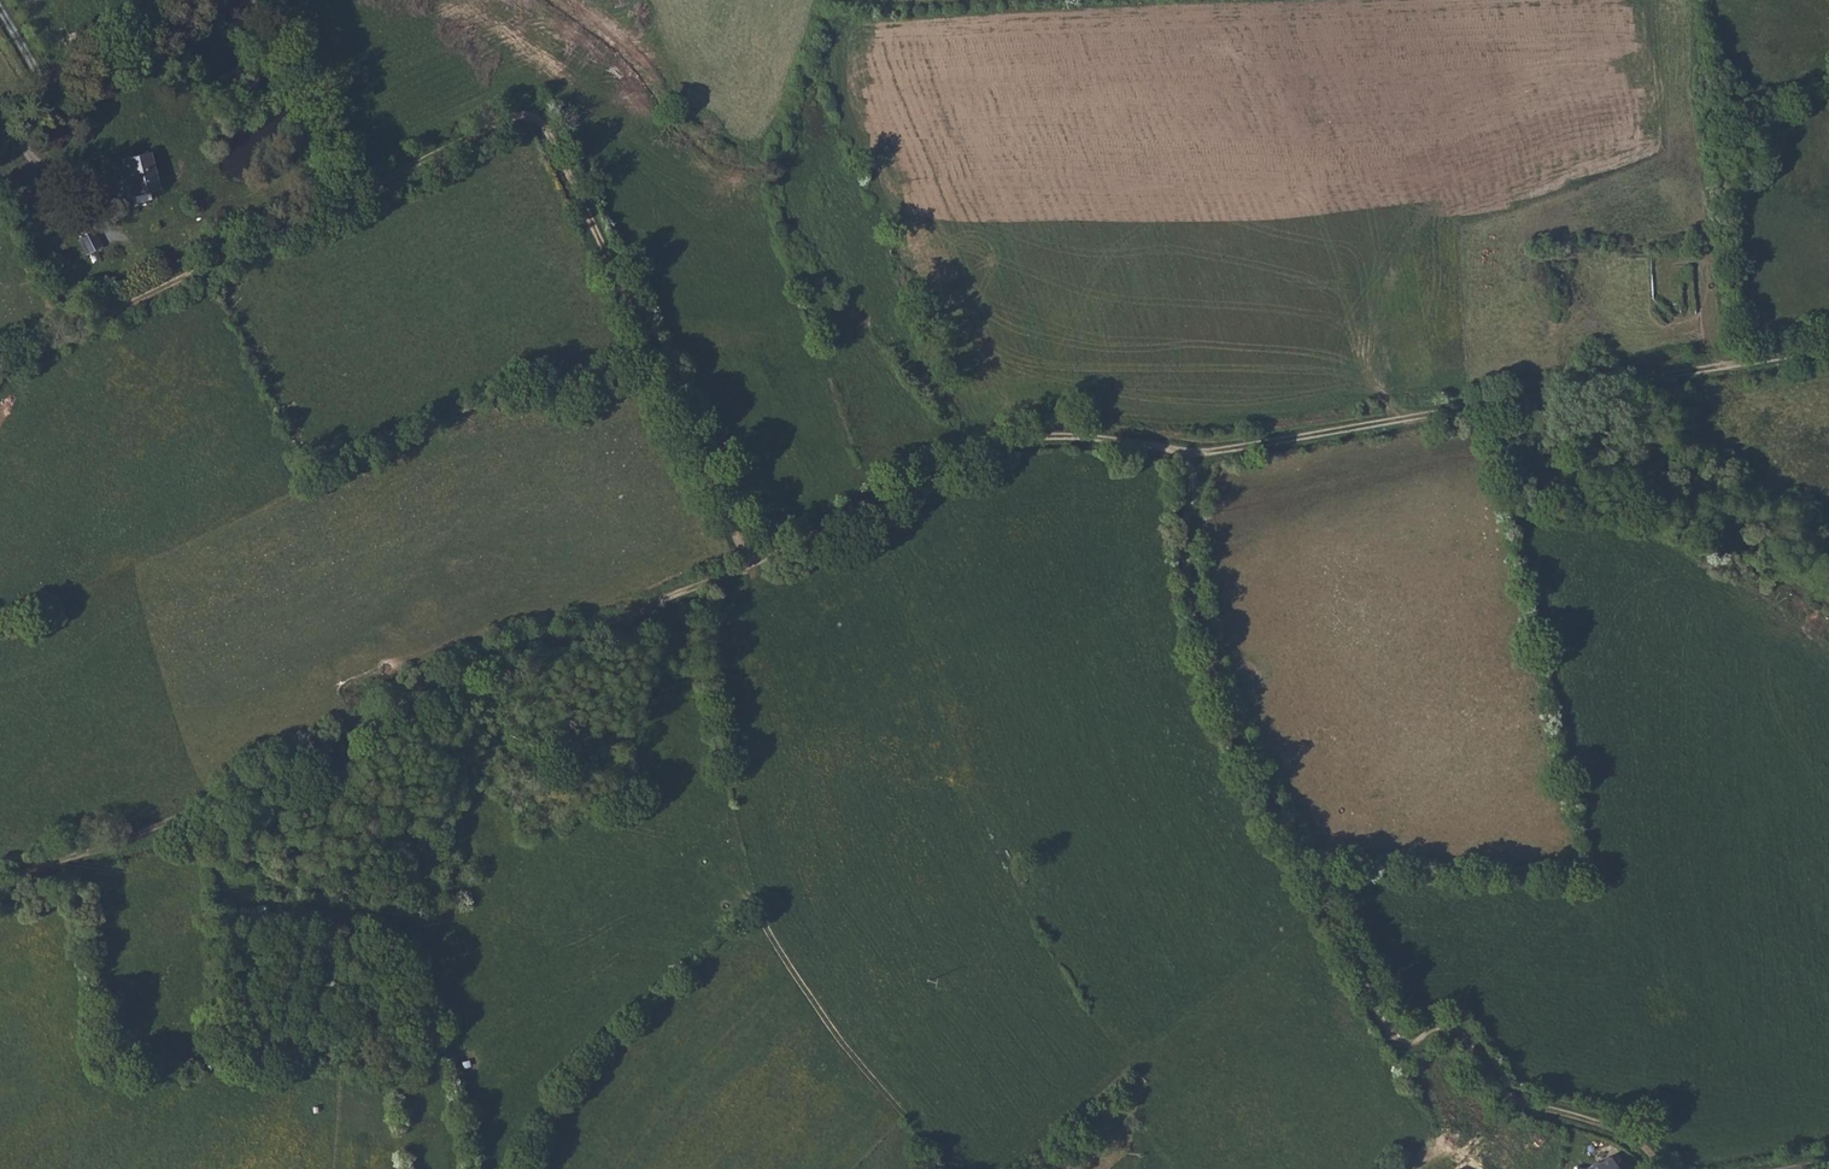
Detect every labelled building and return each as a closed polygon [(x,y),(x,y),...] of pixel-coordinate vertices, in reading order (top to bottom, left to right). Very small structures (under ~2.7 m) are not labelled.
[(144,147),(116,154),(125,191),(153,183),(144,147)] [(67,190),(52,197),(61,213),(75,206),(67,190)] [(86,254),(103,244),(93,227),(76,237),(86,254)] [(1575,1165),(1574,1168),(1613,1168),(1606,1156),(1582,1168),(1575,1165)]
